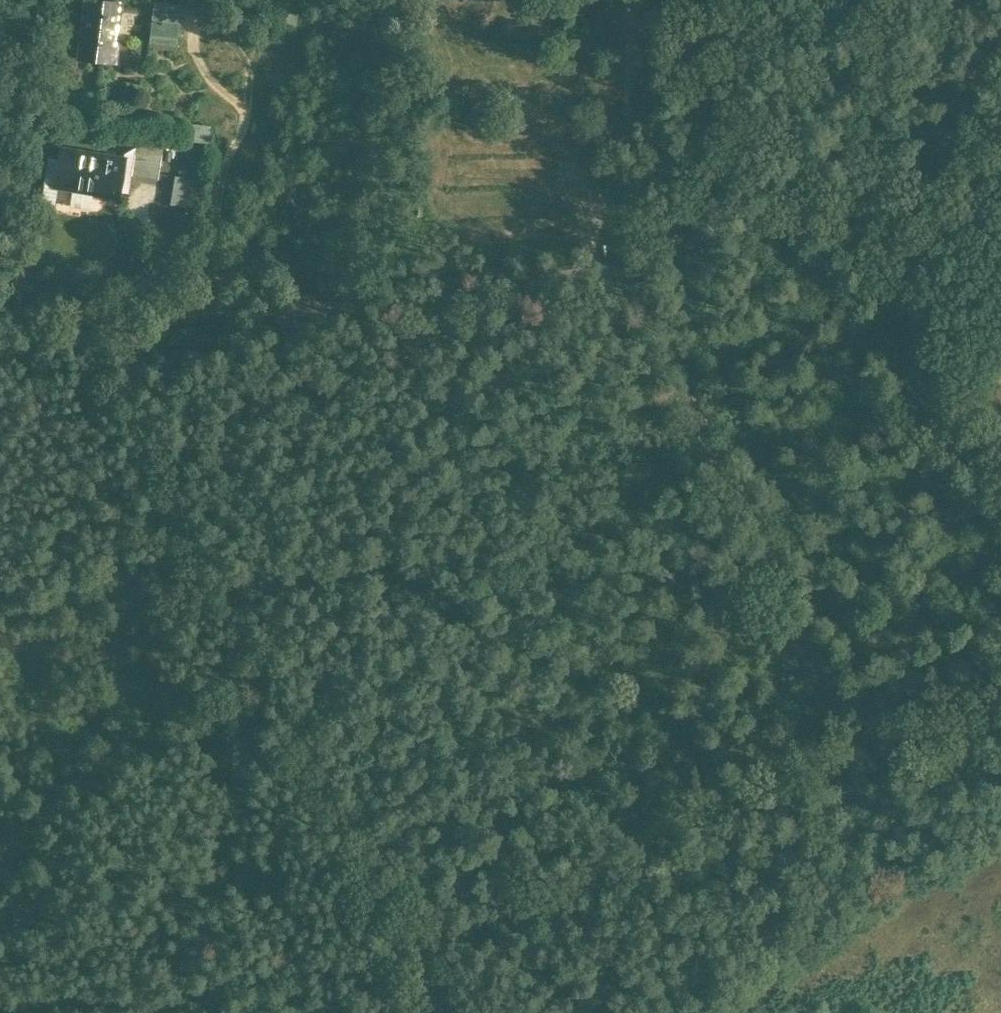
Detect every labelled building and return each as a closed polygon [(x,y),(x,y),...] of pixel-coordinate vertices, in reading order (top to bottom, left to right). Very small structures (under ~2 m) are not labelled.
[(111,0),(87,0),(80,58),(116,63),(119,46),(112,45),(118,1),(111,0)] [(181,5),(156,3),(154,21),(179,24),(181,5)] [(179,24),(154,21),(150,40),(177,43),(179,24)] [(192,139),(209,141),(211,124),(194,123),(192,139)] [(163,143),(137,142),(134,159),(131,175),(158,179),(163,143)] [(99,156),(61,149),(59,159),(48,157),(44,177),(56,179),(55,185),(73,188),(70,205),(90,208),(92,193),(117,198),(118,191),(128,193),(131,175),(134,159),(99,153),(99,156)] [(206,171),(190,171),(190,210),(206,210),(206,171)] [(193,216),(175,215),(174,240),(191,241),(193,216)]
